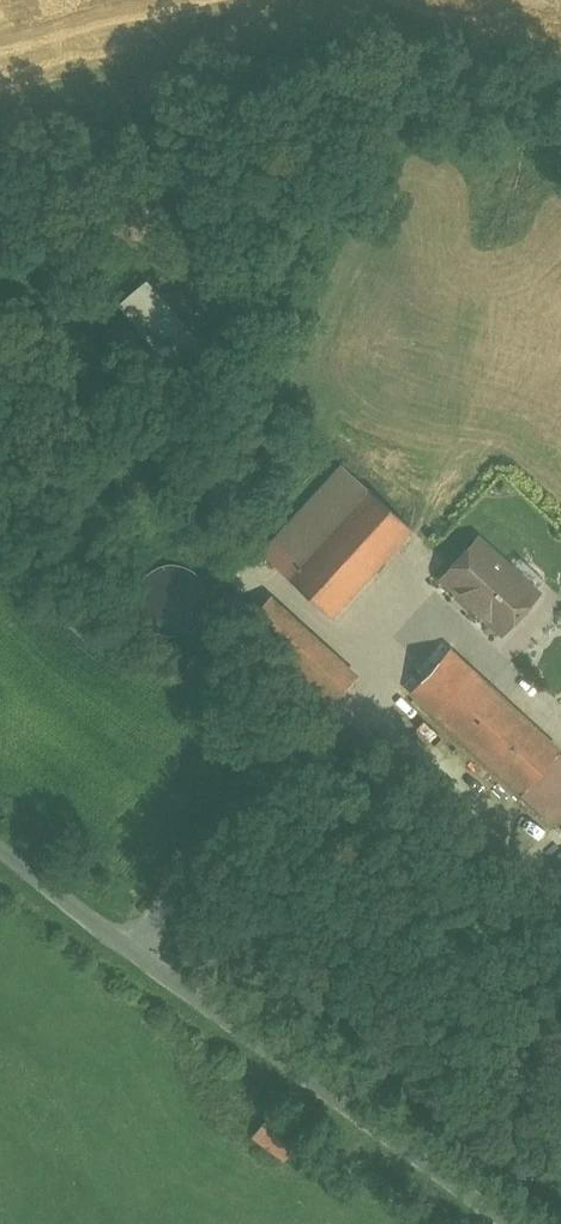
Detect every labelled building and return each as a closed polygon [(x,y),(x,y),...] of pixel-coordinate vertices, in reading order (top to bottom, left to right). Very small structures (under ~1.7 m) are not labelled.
[(106,300),(155,370),(185,348),(137,279),(106,300)] [(342,466),(262,555),(287,578),(368,489),(342,466)] [(368,489),(287,578),(329,616),(410,528),(368,489)] [(537,594),(478,539),(443,578),(502,632),(537,594)] [(346,689),(259,608),(241,628),(329,708),(346,689)] [(543,735),(449,649),(411,691),(522,792),(559,752),(542,736),(543,735)] [(244,1140),(280,1159),(296,1129),(260,1110),(244,1140)]
